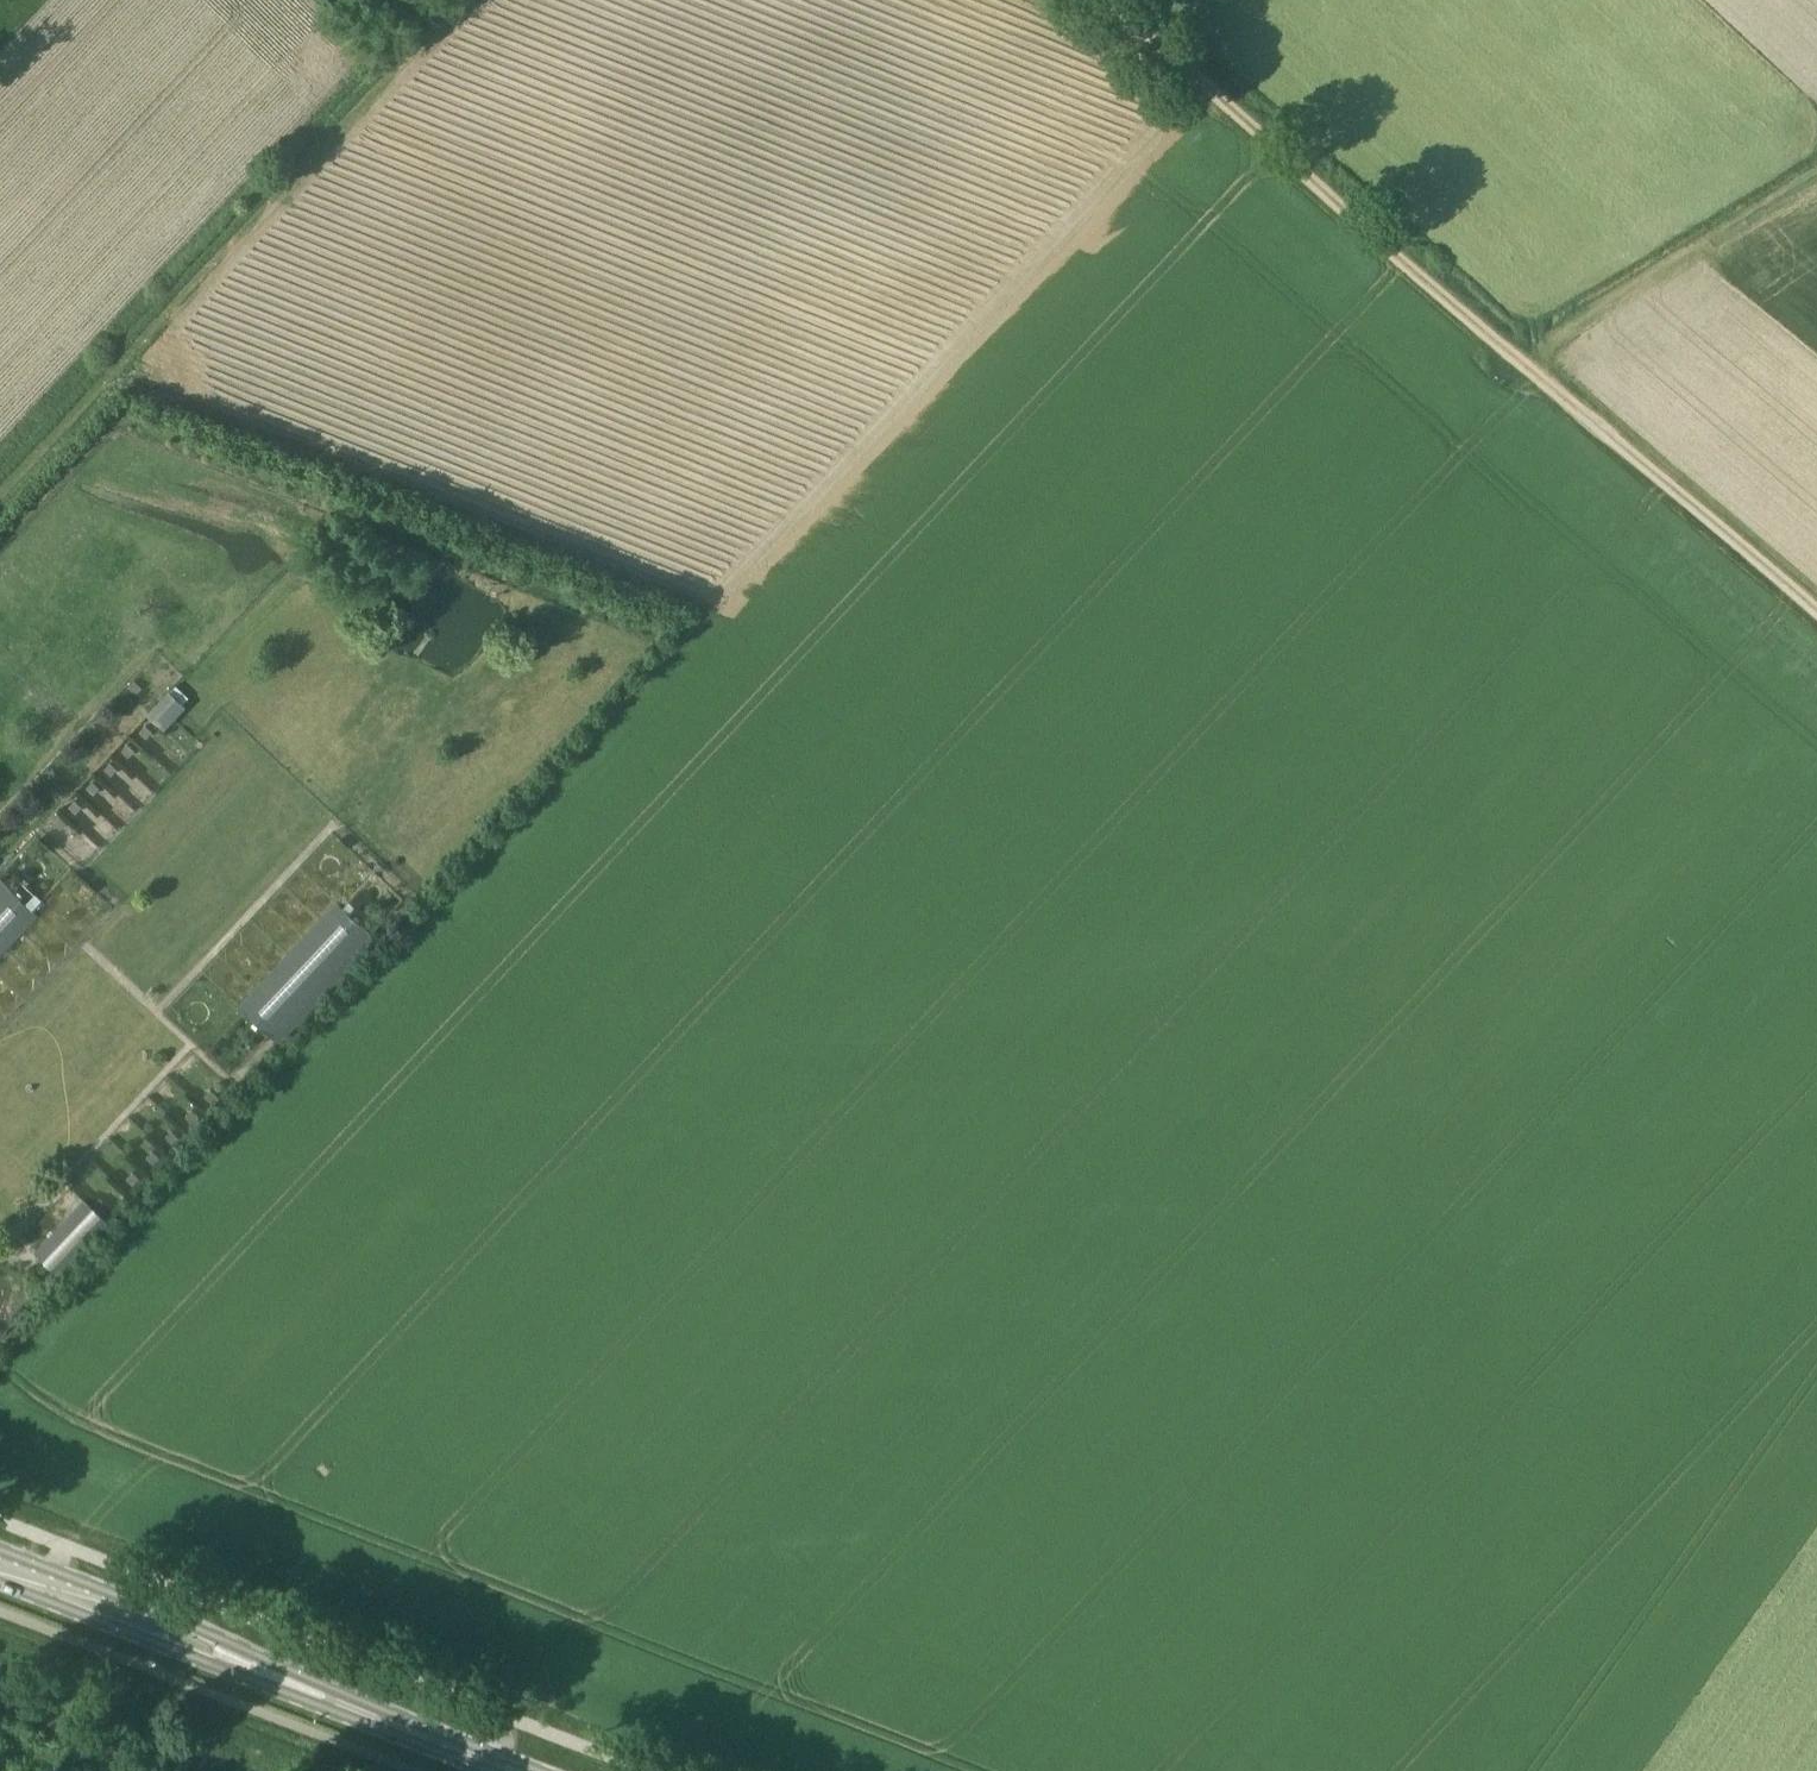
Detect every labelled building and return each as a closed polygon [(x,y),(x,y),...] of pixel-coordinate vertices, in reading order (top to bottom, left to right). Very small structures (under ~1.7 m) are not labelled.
[(161,728),(185,703),(168,687),(144,712),(161,728)] [(32,908),(0,877),(0,941),(32,908)] [(341,905),(244,1009),(278,1041),(376,937),(341,905)] [(84,1199),(35,1251),(59,1274),(108,1222),(84,1199)]
